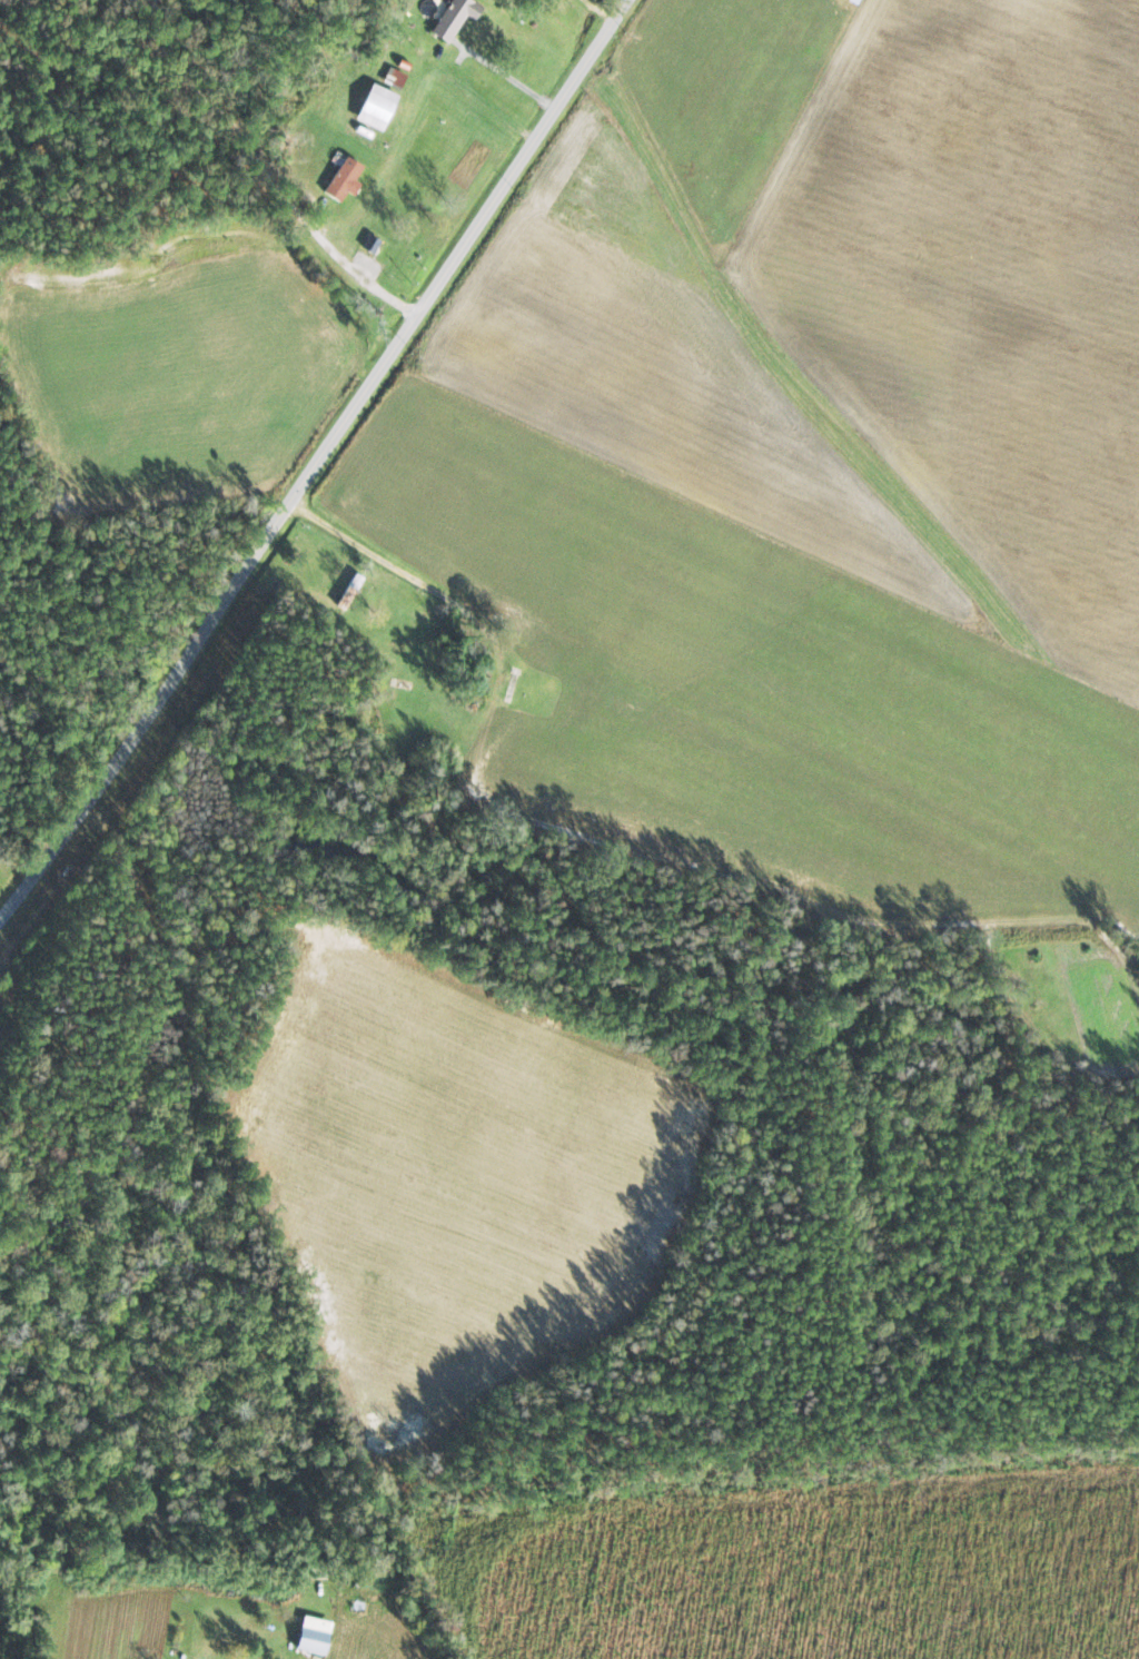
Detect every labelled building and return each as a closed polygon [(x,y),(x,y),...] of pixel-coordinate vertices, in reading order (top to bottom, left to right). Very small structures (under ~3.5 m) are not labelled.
[(465,16),(475,21),(483,7),(471,0),(451,0),(432,35),(450,44),(465,16)] [(401,87),(407,76),(392,67),(385,79),(401,87)] [(380,132),(399,97),(374,83),(354,117),(380,132)] [(364,248),(374,254),(380,242),(370,236),(364,248)] [(334,605),(345,611),(363,578),(352,572),(334,605)] [(324,1655),(331,1622),(301,1616),(294,1649),(324,1655)]
